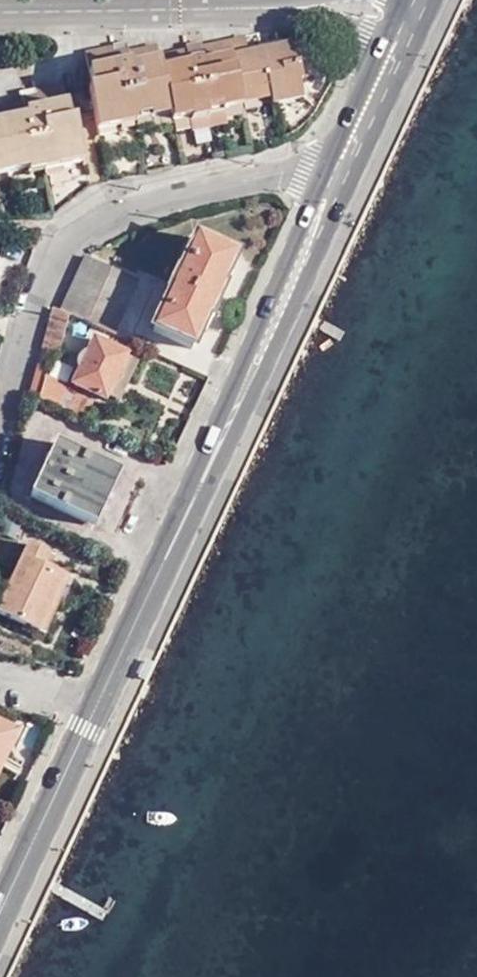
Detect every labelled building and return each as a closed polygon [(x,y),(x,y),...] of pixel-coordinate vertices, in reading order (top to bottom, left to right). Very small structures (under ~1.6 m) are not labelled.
[(238,42),(224,45),(237,103),(267,96),(269,101),(298,94),(295,82),(295,78),(291,79),(288,66),(291,65),(290,62),(286,44),(254,52),(255,58),(243,61),(241,54),(238,42)] [(115,58),(125,56),(123,44),(111,47),(112,50),(115,58)] [(151,50),(125,56),(115,58),(112,50),(82,57),(90,90),(86,91),(95,132),(122,128),(119,115),(146,109),(148,115),(166,111),(167,117),(169,125),(187,121),(185,113),(220,105),(221,112),(238,108),(237,103),(224,45),(195,51),(180,55),(155,61),(151,50)] [(179,50),(180,55),(195,51),(194,46),(179,50)] [(254,52),(241,54),(243,61),(255,58),(254,52)] [(294,61),(290,62),(291,65),(288,66),(291,79),(295,78),(295,82),(299,81),(294,61)] [(61,97),(59,88),(30,95),(31,101),(19,105),(0,109),(0,177),(25,171),(24,165),(56,158),(59,168),(81,163),(72,123),(67,124),(61,97)] [(16,92),(19,105),(31,101),(30,95),(29,90),(16,92)] [(222,117),(221,112),(220,105),(185,113),(187,121),(188,124),(222,117)] [(122,128),(167,117),(166,111),(148,115),(146,109),(119,115),(122,128)] [(26,176),(59,168),(56,158),(24,165),(25,171),(26,176)] [(235,256),(195,239),(178,277),(176,276),(169,293),(170,293),(152,332),(191,349),(206,318),(208,319),(223,289),(220,288),(235,256)] [(68,315),(113,335),(138,280),(84,256),(59,311),(68,315)] [(68,315),(59,311),(52,308),(40,348),(56,353),(68,315)] [(92,342),(70,388),(103,402),(105,399),(123,360),(125,357),(92,342)] [(132,364),(123,360),(105,399),(113,403),(132,364)] [(60,410),(70,388),(44,376),(47,366),(36,362),(26,394),(60,410)] [(74,396),(66,413),(83,421),(91,404),(74,396)] [(46,451),(28,495),(23,505),(80,531),(90,509),(106,477),(46,451)] [(63,585),(48,578),(53,567),(25,555),(0,610),(0,626),(37,643),(63,585)] [(71,589),(63,585),(37,643),(42,646),(57,611),(61,612),(71,589)]
